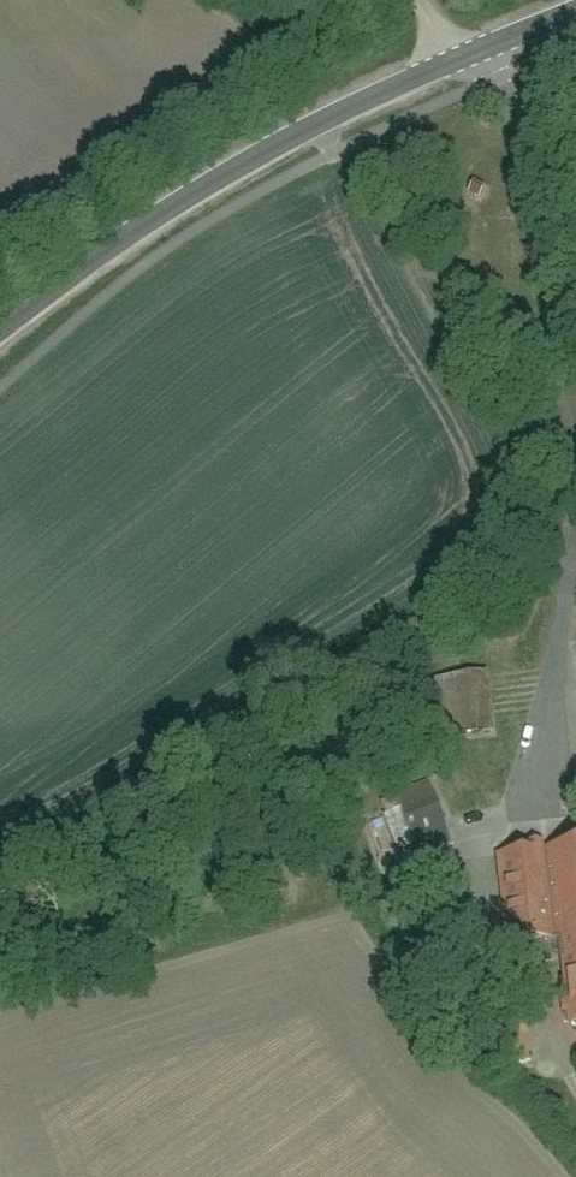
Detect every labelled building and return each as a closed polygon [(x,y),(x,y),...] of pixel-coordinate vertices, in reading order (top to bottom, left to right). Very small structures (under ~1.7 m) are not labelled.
[(494,731),(486,656),(432,661),(439,736),(494,731)] [(400,814),(418,857),(450,843),(431,800),(400,814)] [(500,856),(509,946),(555,942),(563,1029),(575,1028),(575,848),(500,856)]
